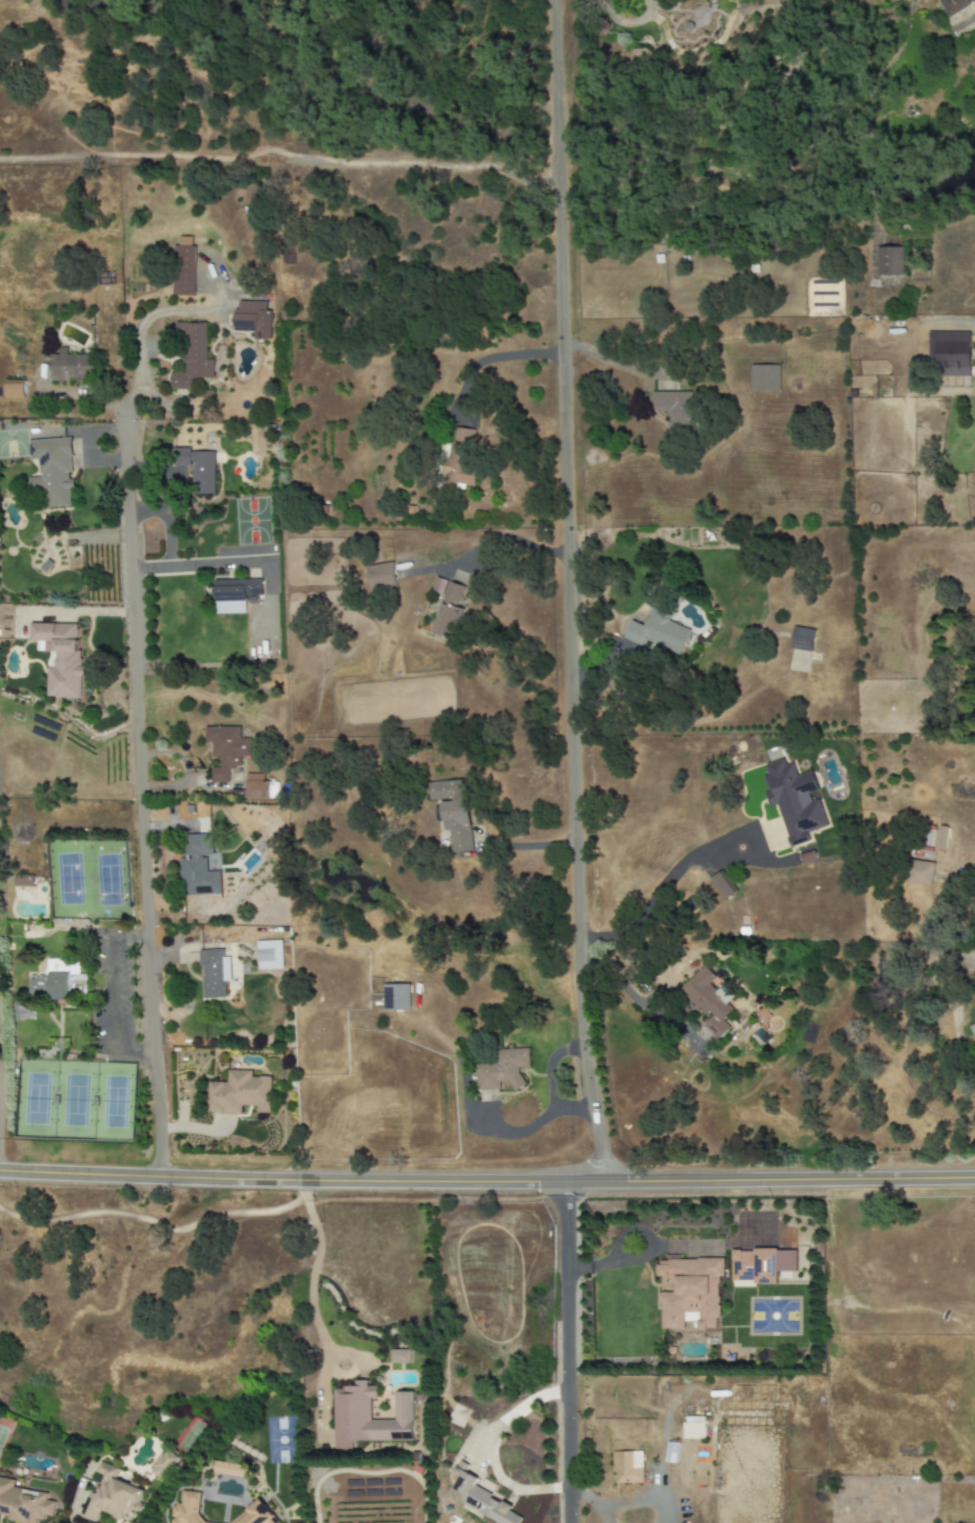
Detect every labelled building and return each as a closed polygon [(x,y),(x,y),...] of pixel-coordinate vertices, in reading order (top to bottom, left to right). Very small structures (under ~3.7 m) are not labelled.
[(947,17),(974,4),(974,0),(939,0),(947,17)] [(195,237),(178,237),(178,246),(173,246),(172,296),(193,296),(195,237)] [(902,247),(876,248),(876,276),(903,276),(902,247)] [(269,340),(270,302),(239,301),(239,309),(235,309),(234,331),(253,332),(253,340),(269,340)] [(170,390),(194,390),(194,379),(213,379),(213,360),(207,360),(207,324),(176,324),(176,339),(184,339),(184,373),(170,373),(170,390)] [(970,332),(928,333),(928,367),(946,366),(946,377),(971,377),(970,332)] [(50,382),(93,382),(93,355),(67,355),(67,348),(59,348),(59,355),(51,355),(50,382)] [(780,366),(751,366),(751,392),(780,392),(780,366)] [(25,382),(5,382),(5,399),(25,399),(25,382)] [(652,393),(652,411),(669,411),(669,434),(692,434),(691,392),(652,393)] [(474,430),(453,427),(451,445),(443,444),(436,485),(465,489),(465,486),(473,487),(477,464),(469,463),(474,430)] [(29,440),(30,460),(39,460),(40,477),(28,478),(29,493),(42,493),(43,508),(70,507),(69,488),(74,488),(74,480),(71,480),(70,438),(29,440)] [(215,452),(190,452),(189,448),(173,448),(173,467),(192,467),(193,495),(215,494),(215,452)] [(370,590),(396,587),(393,563),(367,566),(370,590)] [(433,632),(453,639),(466,595),(462,593),(464,587),(436,578),(432,591),(444,595),(433,632)] [(214,580),(215,614),(246,614),(246,597),(262,597),(261,579),(214,580)] [(623,639),(643,647),(645,641),(680,655),(690,630),(669,621),(671,615),(652,608),(645,626),(631,621),(623,639)] [(47,698),(80,698),(81,625),(31,624),(30,642),(37,642),(37,652),(48,652),(47,698)] [(790,649),(811,653),(816,631),(794,627),(790,649)] [(205,727),(205,743),(212,743),(212,757),(220,757),(220,768),(211,768),(211,784),(229,783),(228,768),(241,768),(241,757),(250,757),(249,738),(240,739),(240,727),(205,727)] [(791,848),(811,842),(808,833),(829,827),(820,799),(812,802),(809,794),(819,791),(812,771),(797,776),(793,763),(785,765),(783,759),(765,765),(768,775),(764,777),(768,792),(765,794),(769,808),(778,806),(791,848)] [(269,800),(269,781),(263,781),(263,774),(245,774),(245,799),(269,800)] [(428,783),(430,802),(441,801),(443,831),(450,830),(452,854),(472,852),(466,780),(428,783)] [(270,800),(278,800),(278,783),(270,783),(270,800)] [(221,894),(220,872),(206,872),(205,855),(212,855),(211,834),(184,835),(185,858),(179,858),(181,896),(221,894)] [(219,855),(206,855),(207,871),(219,871),(219,855)] [(906,882),(931,886),(934,863),(910,859),(906,882)] [(709,881),(724,901),(737,892),(722,872),(709,881)] [(15,875),(14,886),(34,886),(34,876),(15,875)] [(257,942),(258,970),(282,970),(281,941),(257,942)] [(198,950),(199,966),(201,966),(202,999),(226,998),(225,982),(230,982),(230,957),(222,958),(222,949),(198,950)] [(30,980),(29,995),(49,996),(50,1000),(71,1000),(71,994),(86,994),(86,975),(80,975),(80,960),(47,959),(47,970),(45,970),(46,976),(38,976),(38,980),(30,980)] [(679,990),(708,1019),(702,1026),(717,1041),(730,1028),(722,1020),(732,1010),(726,1004),(732,997),(722,987),(717,992),(708,984),(715,977),(704,966),(679,990)] [(410,1010),(410,984),(383,985),(384,1011),(410,1010)] [(477,1091),(500,1090),(500,1083),(511,1082),(511,1090),(522,1089),(521,1069),(529,1068),(528,1049),(495,1050),(495,1061),(476,1062),(477,1091)] [(209,1082),(227,1083),(227,1070),(251,1071),(251,1078),(259,1078),(259,1077),(270,1077),(270,1113),(256,1113),(257,1106),(241,1106),(241,1115),(220,1114),(220,1113),(208,1113),(209,1082)] [(797,1250),(732,1251),(732,1284),(778,1283),(778,1272),(797,1272),(797,1250)] [(723,1260),(679,1259),(679,1256),(667,1256),(666,1262),(657,1261),(657,1278),(676,1278),(675,1293),(661,1293),(661,1329),(684,1329),(684,1322),(697,1322),(697,1331),(718,1331),(719,1277),(723,1277),(723,1260)] [(411,1363),(411,1350),(391,1350),(391,1363),(411,1363)] [(414,1441),(414,1392),(395,1393),(395,1420),(371,1420),(371,1399),(378,1399),(378,1387),(368,1387),(368,1381),(355,1381),(356,1388),(334,1388),(335,1449),(354,1449),(354,1441),(414,1441)] [(684,1439),(705,1439),(704,1417),(683,1417),(684,1439)] [(148,1470),(162,1482),(180,1460),(167,1448),(148,1470)] [(612,1452),(612,1476),(641,1477),(642,1453),(612,1452)] [(521,1518),(510,1512),(513,1507),(474,1487),(478,1479),(466,1472),(469,1466),(460,1461),(453,1474),(459,1477),(453,1490),(465,1496),(461,1505),(497,1522),(519,1522),(521,1518)] [(131,1522),(133,1522),(145,1490),(116,1480),(120,1469),(101,1462),(97,1473),(81,1517),(97,1522),(101,1512),(131,1522)] [(249,1466),(215,1462),(214,1474),(247,1478),(249,1466)] [(3,1516),(11,1517),(10,1521),(21,1522),(37,1522),(38,1517),(53,1519),(56,1501),(47,1500),(48,1493),(14,1488),(15,1480),(0,1478),(0,1522),(2,1522),(3,1516)] [(199,1514),(200,1493),(183,1492),(182,1501),(173,1508),(172,1516),(174,1518),(174,1522),(205,1522),(199,1514)] [(230,1522),(278,1522),(261,1500),(230,1522)]
